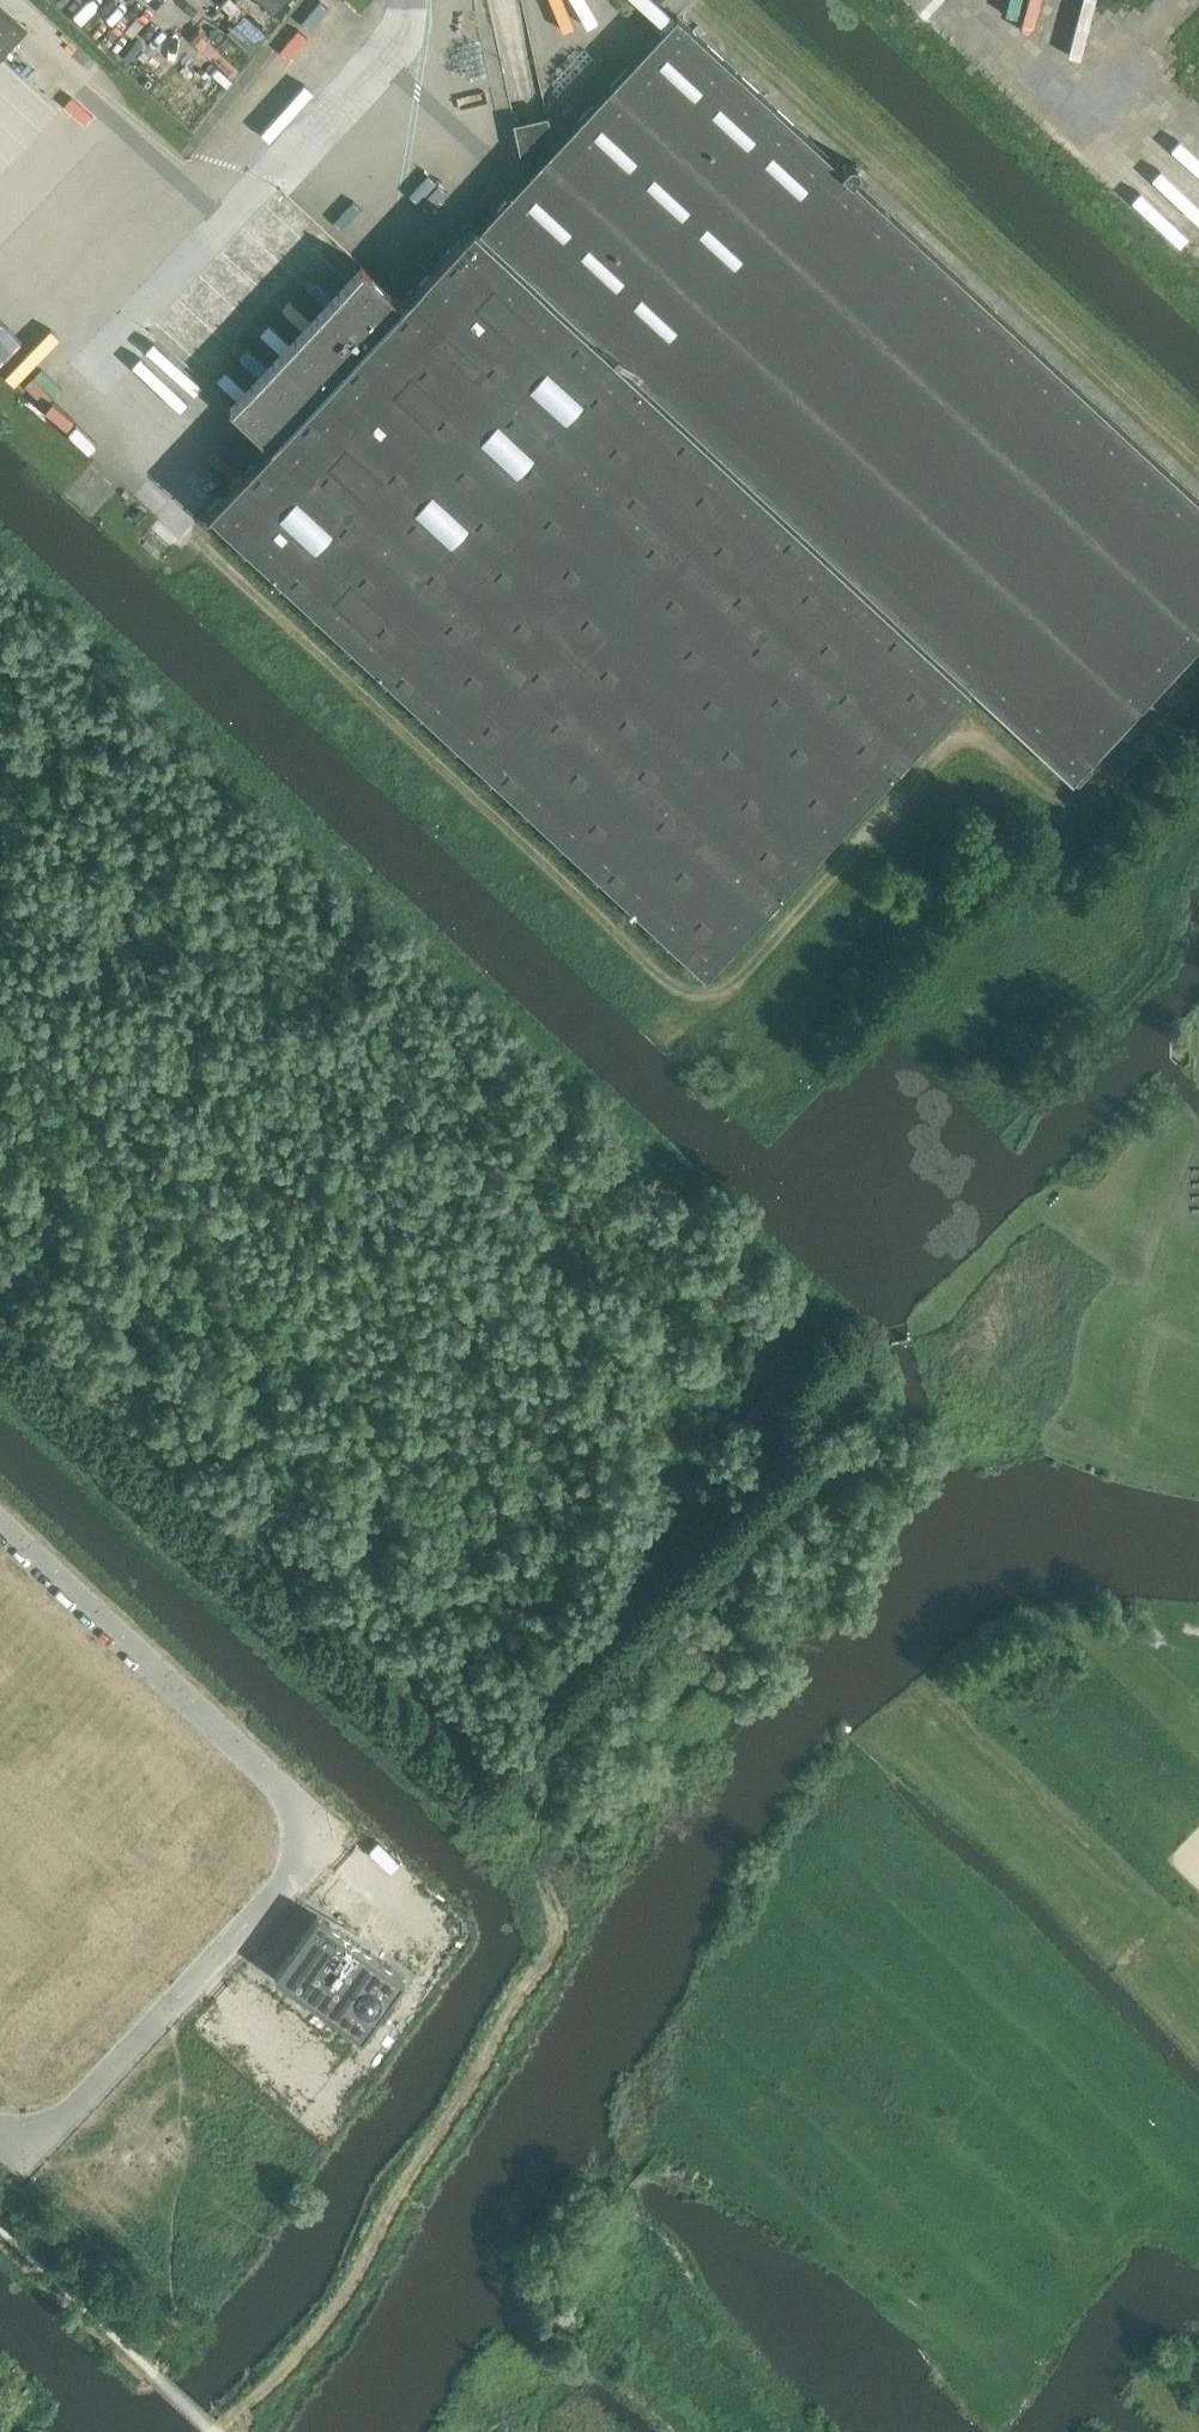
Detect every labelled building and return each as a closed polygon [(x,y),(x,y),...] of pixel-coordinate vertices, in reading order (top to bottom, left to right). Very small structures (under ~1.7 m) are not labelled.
[(273,12),(272,13),(274,14),(287,0),(260,0),(273,12)] [(1071,778),(1078,784),(1092,768),(1086,762),(1198,640),(1198,498),(676,14),(665,26),(554,145),(551,127),(516,135),(525,177),(476,226),(468,218),(461,226),(465,231),(402,300),(387,290),(259,433),(269,442),(209,507),(704,967),(968,683),(1071,778)] [(227,404),(259,433),(387,290),(355,262),(227,404)] [(38,396),(58,415),(75,398),(55,379),(38,396)] [(405,1977),(317,1915),(275,1975),(363,2037),(378,2016),(384,2020),(396,2002),(390,1998),(405,1977)]
